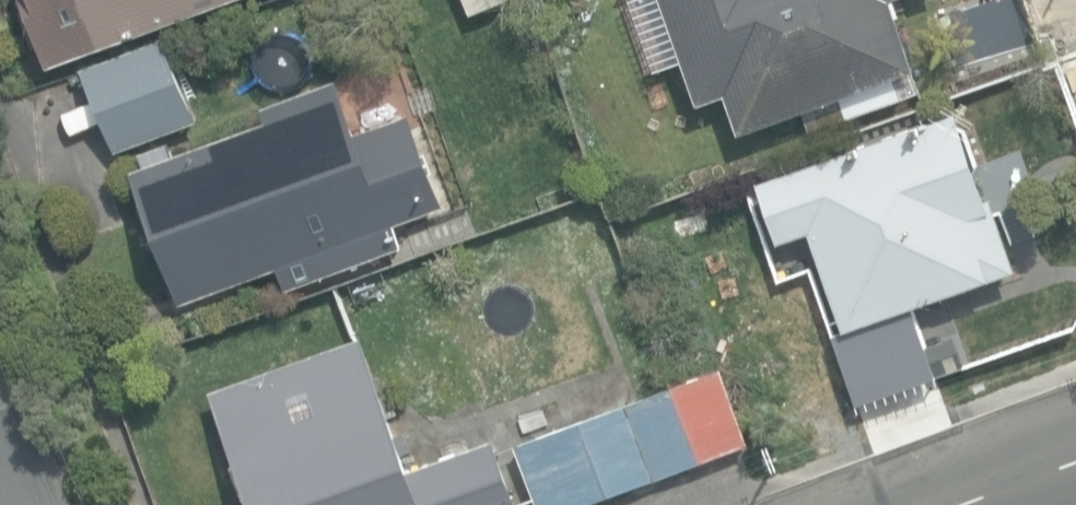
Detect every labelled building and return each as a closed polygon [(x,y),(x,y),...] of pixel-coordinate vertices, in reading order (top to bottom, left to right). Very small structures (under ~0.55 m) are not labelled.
[(235,0),(15,0),(39,68),(235,0)] [(468,14),(505,0),(462,0),(468,14)] [(744,133),(804,111),(916,70),(890,0),(753,0),(701,19),(744,133)] [(958,65),(1035,39),(1022,0),(986,0),(941,15),(958,65)] [(82,69),(113,151),(196,120),(164,37),(82,69)] [(1075,103),(1075,54),(1060,60),(1075,103)] [(358,134),(338,79),(263,107),(268,122),(174,156),(169,142),(140,153),(145,166),(131,171),(180,305),(278,269),(286,291),(402,248),(394,226),(442,208),(408,115),(358,134)] [(821,260),(846,330),(1017,270),(993,201),(986,204),(954,113),(804,165),(759,181),(780,242),(804,235),(811,232),(821,260)] [(356,341),(205,394),(244,504),(517,504),(495,442),(403,474),(356,341)] [(681,384),(709,459),(760,440),(731,365),(681,384)] [(701,461),(673,386),(519,445),(542,504),(586,504),(701,461)]
